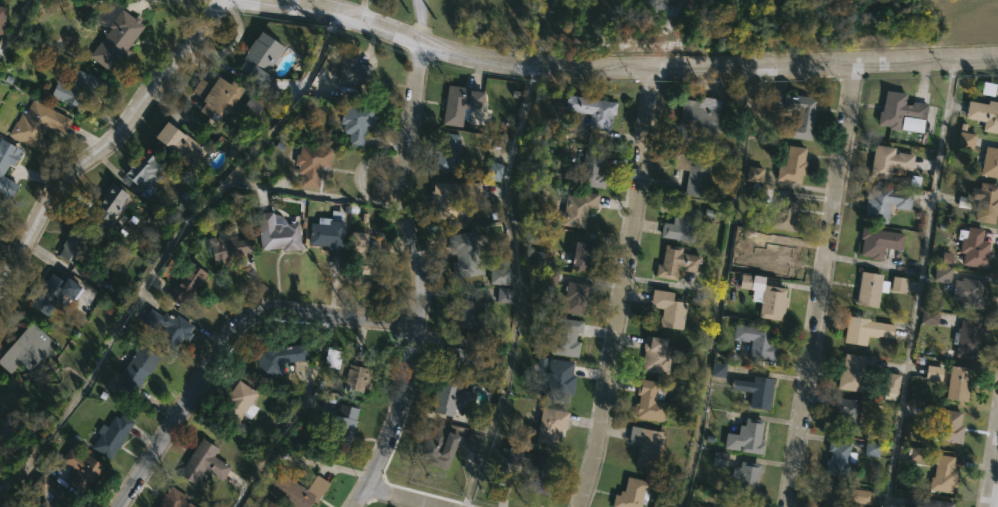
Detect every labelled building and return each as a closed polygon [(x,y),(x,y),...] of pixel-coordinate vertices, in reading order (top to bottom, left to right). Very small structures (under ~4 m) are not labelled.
[(88,16),(100,0),(110,0),(120,8),(119,9),(127,15),(131,18),(133,17),(138,20),(136,23),(141,26),(107,71),(87,56),(108,28),(105,26),(104,28),(88,16)] [(257,32),(281,48),(263,75),(267,77),(258,90),(240,78),(243,75),(233,68),(250,39),(251,40),(257,32)] [(371,67),(370,79),(361,77),(360,84),(339,81),(343,47),(357,49),(355,62),(371,65),(371,67)] [(107,82),(100,98),(85,90),(82,98),(85,99),(79,111),(48,97),(54,83),(65,88),(75,65),(96,75),(95,77),(107,82)] [(216,79),(225,85),(227,81),(241,90),(221,120),(219,119),(216,125),(195,111),(200,103),(197,101),(199,99),(188,92),(197,78),(208,86),(214,77),(216,79)] [(480,107),(480,110),(470,109),(469,124),(461,123),(460,127),(440,125),(444,85),(465,87),(464,91),(482,93),(480,107)] [(903,104),(910,105),(911,102),(936,106),(934,119),(924,117),(924,120),(922,120),(920,133),(887,129),(887,127),(875,125),(877,111),(880,112),(884,91),(904,94),(903,104)] [(264,103),(249,95),(243,108),(257,115),(264,103)] [(614,103),(612,117),(609,117),(607,132),(586,128),(588,115),(561,111),(564,95),(614,103)] [(793,96),(815,99),(809,141),(780,136),(782,124),(794,126),(796,111),(782,109),(784,95),(792,97),(793,96)] [(719,100),(716,115),(724,117),(721,133),(714,131),(713,138),(710,137),(709,141),(675,136),(681,99),(697,102),(698,96),(719,100)] [(31,100),(66,119),(58,134),(45,127),(38,138),(45,142),(39,153),(6,135),(19,113),(22,115),(31,100)] [(987,100),(997,102),(997,134),(981,131),(983,122),(964,118),(967,101),(986,105),(987,100)] [(371,117),(370,127),(363,126),(360,148),(346,147),(348,125),(341,124),(343,107),(370,109),(369,116),(371,117)] [(179,135),(181,134),(195,144),(182,164),(148,139),(161,122),(179,135)] [(459,147),(454,171),(434,169),(441,132),(460,134),(458,147),(459,147)] [(975,136),(959,132),(956,147),(972,150),(975,136)] [(6,164),(0,174),(0,139),(18,150),(15,155),(17,156),(10,167),(6,164)] [(892,154),(896,155),(897,153),(912,155),(910,171),(890,168),(888,180),(868,177),(873,145),(893,148),(892,154)] [(327,150),(325,168),(318,167),(315,189),(298,187),(299,175),(295,174),(296,167),(293,167),(294,155),(297,155),(298,146),(327,150)] [(805,162),(803,176),(800,176),(798,184),(774,181),(777,164),(783,165),(786,146),(804,149),(802,162),(805,162)] [(984,147),(997,149),(997,179),(979,175),(984,147)] [(584,149),(606,152),(603,171),(600,170),(600,173),(602,174),(602,178),(605,178),(603,189),(578,185),(582,157),(577,156),(578,150),(583,151),(584,149)] [(711,154),(703,196),(682,193),(686,171),(670,168),(673,153),(688,156),(689,150),(711,154)] [(150,160),(160,168),(156,172),(161,177),(153,185),(150,182),(145,188),(137,181),(132,186),(120,174),(136,158),(137,160),(145,152),(152,158),(150,160)] [(485,178),(499,182),(504,165),(490,162),(485,178)] [(761,183),(763,169),(746,167),(745,181),(761,183)] [(7,200),(0,196),(0,177),(15,185),(7,200)] [(459,199),(459,210),(434,210),(434,201),(430,201),(430,191),(432,191),(432,182),(479,182),(480,199),(459,199)] [(996,198),(997,198),(997,204),(996,216),(994,216),(992,225),(972,221),(976,200),(969,199),(967,209),(955,207),(957,196),(968,198),(970,188),(977,189),(978,182),(997,186),(997,187),(996,198)] [(126,197),(111,218),(110,217),(105,224),(91,215),(96,208),(92,205),(106,184),(126,197)] [(890,191),(911,194),(908,211),(893,209),(893,205),(888,204),(885,225),(862,221),(865,193),(869,193),(870,186),(890,189),(890,191)] [(599,196),(596,208),(588,207),(585,226),(584,225),(583,228),(561,224),(567,194),(582,197),(583,191),(598,194),(599,196)] [(796,198),(795,207),(798,208),(797,214),(794,214),(793,221),(796,221),(794,231),(769,228),(770,217),(774,218),(775,205),(776,205),(777,198),(784,199),(784,197),(796,198)] [(696,210),(691,242),(658,237),(661,222),(670,224),(671,217),(674,218),(675,206),(696,210)] [(341,212),(337,254),(323,253),(323,246),(306,244),(308,223),(315,224),(316,218),(328,219),(327,221),(329,221),(330,210),(341,212)] [(283,223),(295,222),(298,250),(287,251),(287,248),(258,251),(254,214),(270,212),(271,215),(279,218),(283,223)] [(74,223),(93,235),(72,268),(55,257),(60,248),(58,247),(64,237),(63,237),(69,227),(71,228),(74,223)] [(984,230),(982,240),(990,241),(989,252),(993,253),(990,268),(962,264),(964,253),(959,252),(961,239),(957,238),(958,228),(967,230),(968,226),(984,230)] [(230,228),(234,242),(246,239),(249,252),(237,254),(238,258),(211,265),(206,244),(209,243),(208,239),(215,237),(214,232),(230,228)] [(903,234),(900,251),(882,248),(880,262),(857,256),(860,239),(858,239),(860,228),(903,234)] [(377,252),(375,280),(348,278),(351,231),(366,232),(365,251),(377,252)] [(474,245),(477,262),(481,262),(483,274),(453,279),(450,262),(454,262),(453,254),(448,255),(445,236),(472,231),(474,245)] [(592,257),(590,266),(584,265),(583,270),(570,268),(575,234),(589,236),(588,241),(594,242),(592,257)] [(789,265),(786,278),(762,274),(767,242),(783,244),(781,253),(787,254),(786,260),(790,261),(789,265)] [(701,256),(698,273),(682,270),(682,267),(678,266),(676,280),(654,276),(656,263),(661,264),(664,244),(681,247),(680,252),(701,256)] [(194,290),(189,297),(185,294),(177,307),(163,297),(185,262),(202,273),(192,289),(194,290)] [(949,283),(951,268),(935,266),(932,281),(949,283)] [(507,285),(506,287),(487,285),(489,268),(508,270),(507,285)] [(889,283),(891,284),(892,276),(907,278),(905,292),(888,289),(887,292),(880,291),(877,308),(855,304),(860,271),(882,274),(881,280),(889,282),(889,283)] [(58,273),(79,290),(70,302),(67,300),(60,308),(54,303),(41,319),(26,306),(30,301),(28,299),(48,274),(53,278),(58,273)] [(960,279),(982,282),(980,294),(983,294),(980,311),(955,307),(956,301),(949,300),(953,280),(959,282),(960,279)] [(589,284),(585,314),(565,311),(567,299),(565,299),(566,290),(564,290),(567,280),(589,284)] [(786,287),(785,296),(786,296),(784,313),(782,313),(781,320),(759,316),(761,302),(751,300),(753,287),(763,289),(763,284),(786,287)] [(513,303),(513,289),(497,288),(497,303),(513,303)] [(686,312),(686,314),(684,314),(681,330),(659,327),(659,317),(661,317),(662,309),(649,307),(652,289),(673,292),(672,301),(686,303),(684,311),(686,312)] [(481,318),(479,331),(464,329),(464,335),(450,333),(451,327),(447,326),(451,297),(474,301),(472,316),(481,318)] [(159,315),(163,311),(173,318),(175,315),(192,326),(188,333),(190,334),(186,341),(181,338),(171,352),(154,340),(163,326),(160,324),(155,331),(140,322),(149,308),(159,315)] [(937,325),(938,312),(921,311),(921,324),(937,325)] [(890,336),(889,339),(865,336),(864,347),(842,344),(846,316),(868,319),(868,321),(892,325),(890,336)] [(582,324),(581,333),(576,332),(575,340),(580,341),(577,358),(550,354),(552,341),(553,341),(557,317),(583,321),(582,324)] [(979,325),(974,360),(955,357),(957,344),(951,343),(953,331),(959,332),(959,330),(957,330),(960,319),(980,322),(979,325)] [(774,330),(772,344),(778,345),(776,361),(748,357),(750,340),(748,340),(747,342),(732,340),(734,324),(774,330)] [(8,375),(0,368),(0,355),(25,326),(48,346),(27,371),(18,364),(8,375)] [(467,337),(465,348),(471,349),(467,374),(441,370),(444,345),(450,346),(452,335),(467,337)] [(647,336),(662,338),(662,337),(666,337),(661,372),(640,369),(642,343),(646,344),(647,336)] [(147,374),(146,375),(145,374),(135,389),(116,376),(136,345),(157,359),(147,374)] [(274,345),(274,348),(303,345),(304,360),(280,363),(281,376),(255,378),(253,350),(260,350),(259,346),(274,345)] [(337,363),(342,364),(346,351),(361,354),(358,369),(369,372),(364,394),(344,390),(345,383),(333,380),(335,370),(321,367),(325,349),(340,353),(337,363)] [(863,364),(860,381),(863,382),(861,393),(835,389),(838,373),(840,374),(843,355),(863,358),(863,364)] [(573,364),(571,374),(576,375),(573,394),(568,393),(566,402),(539,397),(543,371),(547,372),(549,358),(573,362),(573,364)] [(726,365),(712,362),(710,375),(724,378),(726,365)] [(973,369),(969,402),(945,399),(950,365),(973,369)] [(924,380),(941,381),(942,368),(926,366),(924,380)] [(900,376),(896,396),(895,396),(894,401),(883,399),(884,393),(882,393),(885,373),(900,376)] [(771,383),(767,411),(746,408),(749,393),(729,390),(730,380),(750,383),(751,377),(771,380),(771,383)] [(663,395),(662,399),(655,398),(655,401),(672,403),(670,414),(663,413),(662,421),(635,417),(636,412),(633,412),(635,402),(637,403),(639,394),(636,394),(638,378),(657,381),(657,385),(664,386),(663,395)] [(475,394),(471,409),(455,404),(451,419),(431,413),(433,406),(430,405),(437,380),(459,386),(458,390),(475,394)] [(254,395),(233,426),(214,413),(235,381),(254,395)] [(858,423),(856,434),(831,431),(834,414),(832,413),(834,398),(859,402),(856,423),(858,423)] [(358,409),(355,420),(356,420),(346,456),(323,449),(328,435),(319,433),(320,430),(313,428),(318,411),(336,416),(339,403),(358,409)] [(565,428),(565,430),(563,429),(561,437),(558,437),(556,445),(535,441),(542,407),(569,412),(565,428)] [(961,414),(958,426),(963,427),(960,445),(934,441),(937,424),(925,422),(927,407),(961,414)] [(131,423),(115,450),(114,449),(107,459),(89,447),(97,435),(94,433),(99,425),(104,428),(114,412),(131,423)] [(761,422),(758,442),(761,443),(760,453),(722,447),(724,434),(736,436),(737,426),(742,427),(743,419),(761,422)] [(445,432),(457,437),(445,471),(428,464),(431,458),(416,452),(422,434),(427,436),(430,427),(445,432)] [(661,433),(654,470),(650,470),(650,472),(638,470),(638,467),(633,466),(637,445),(626,443),(629,427),(661,433)] [(478,454),(484,437),(470,432),(463,449),(478,454)] [(227,468),(218,481),(201,470),(192,484),(176,473),(198,439),(214,450),(210,457),(227,468)] [(856,452),(854,465),(851,464),(849,476),(823,472),(825,458),(828,458),(830,452),(827,451),(828,441),(850,444),(849,451),(856,452)] [(879,444),(865,442),(863,455),(878,457),(879,444)] [(79,457),(80,459),(84,454),(101,467),(82,494),(65,481),(74,469),(72,467),(71,469),(58,460),(67,447),(79,456),(79,457)] [(550,460),(545,476),(551,479),(546,494),(540,492),(540,494),(520,488),(527,463),(518,461),(517,465),(504,462),(508,448),(550,460)] [(923,449),(910,448),(909,461),(923,462),(923,449)] [(954,460),(952,469),(957,470),(955,481),(957,481),(956,493),(929,489),(930,476),(927,476),(929,463),(935,464),(938,453),(954,456),(954,460)] [(759,473),(758,476),(757,476),(754,493),(751,492),(750,499),(738,497),(739,490),(734,489),(738,460),(758,463),(757,473),(759,473)] [(66,493),(55,506),(33,506),(38,501),(36,501),(35,494),(40,494),(30,485),(40,472),(66,493)] [(327,484),(311,506),(307,506),(290,506),(267,491),(279,474),(294,485),(303,490),(313,475),(327,484)] [(645,505),(645,506),(641,506),(612,506),(615,494),(619,495),(621,490),(623,491),(627,476),(651,482),(649,489),(647,489),(643,505),(645,505)] [(871,493),(869,506),(841,502),(840,506),(819,506),(821,497),(819,497),(821,485),(871,493)] [(184,501),(194,506),(154,506),(159,499),(158,499),(162,492),(163,494),(168,486),(186,497),(184,501)] [(952,504),(951,506),(905,506),(907,497),(952,504)]
